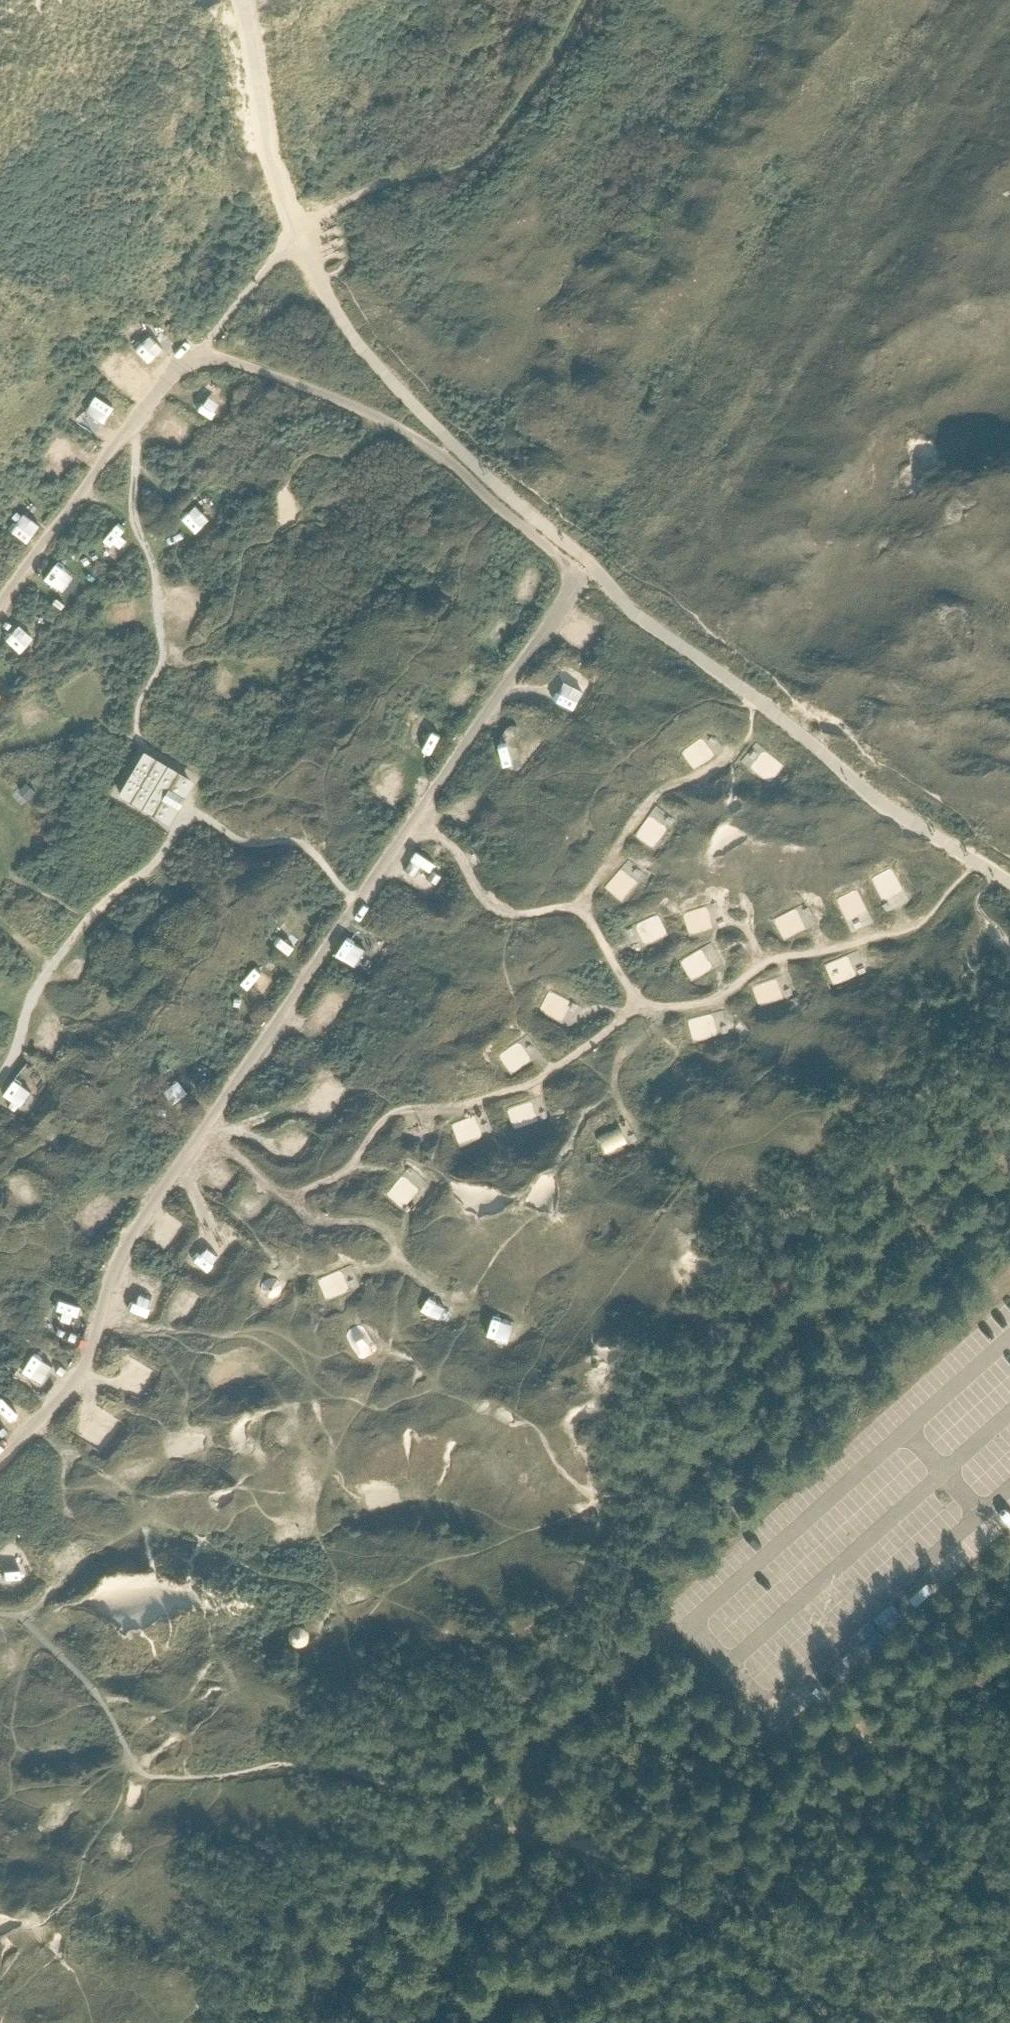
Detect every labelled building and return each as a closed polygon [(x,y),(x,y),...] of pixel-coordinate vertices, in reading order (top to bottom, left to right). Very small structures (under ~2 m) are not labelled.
[(164,821),(189,780),(144,753),(120,795),(164,821)]
